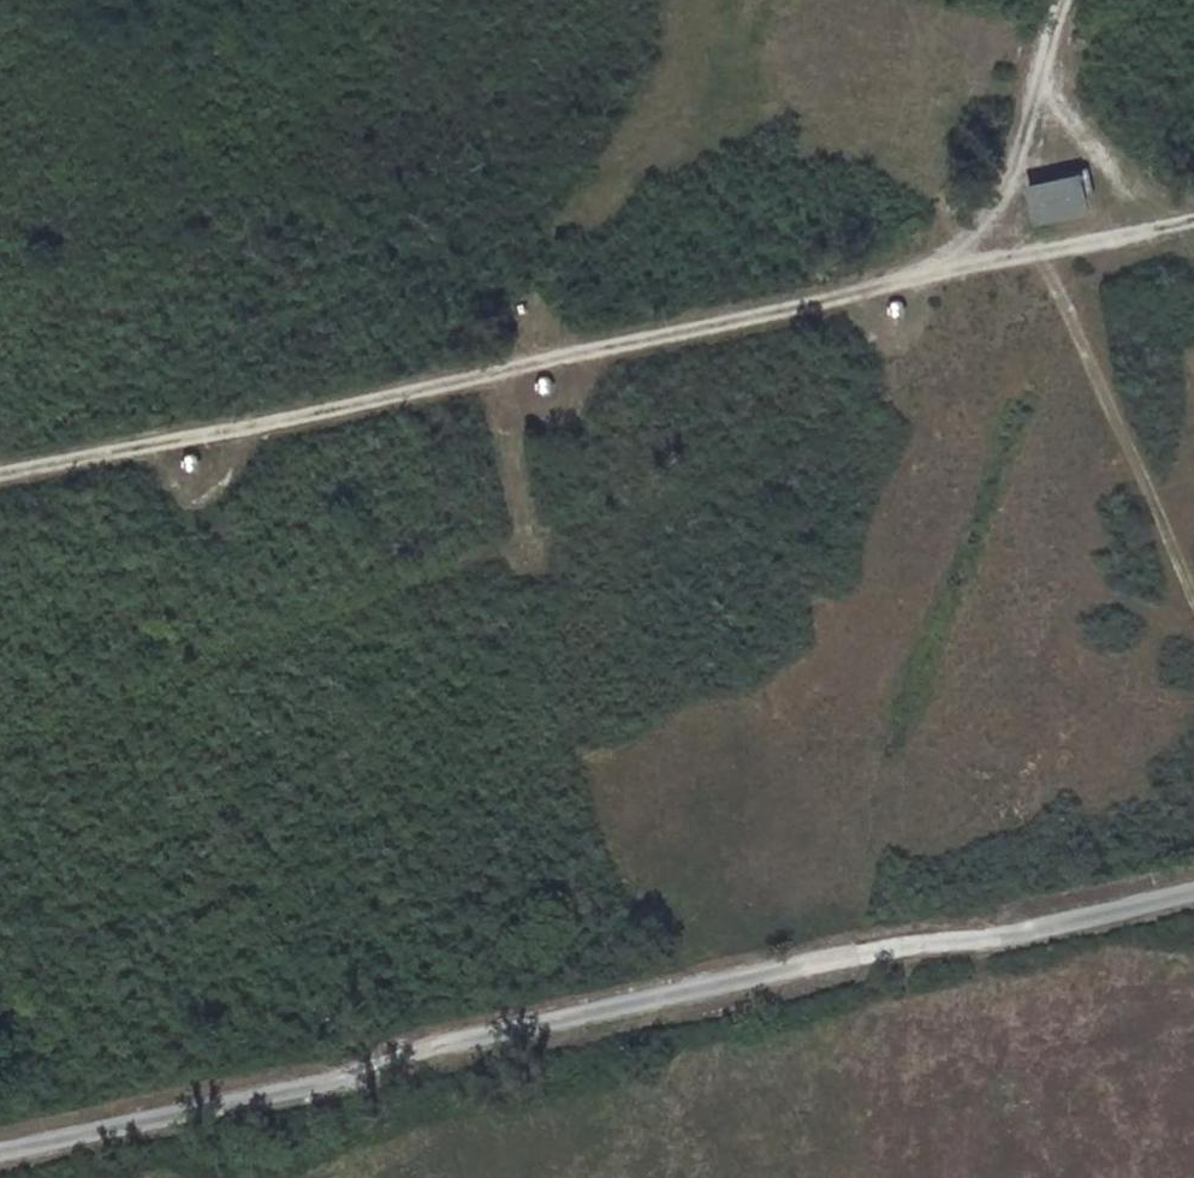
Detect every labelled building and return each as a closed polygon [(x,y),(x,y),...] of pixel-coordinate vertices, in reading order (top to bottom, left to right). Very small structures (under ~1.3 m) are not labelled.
[(1095,208),(1086,169),(1030,181),(1039,221),(1095,208)]
